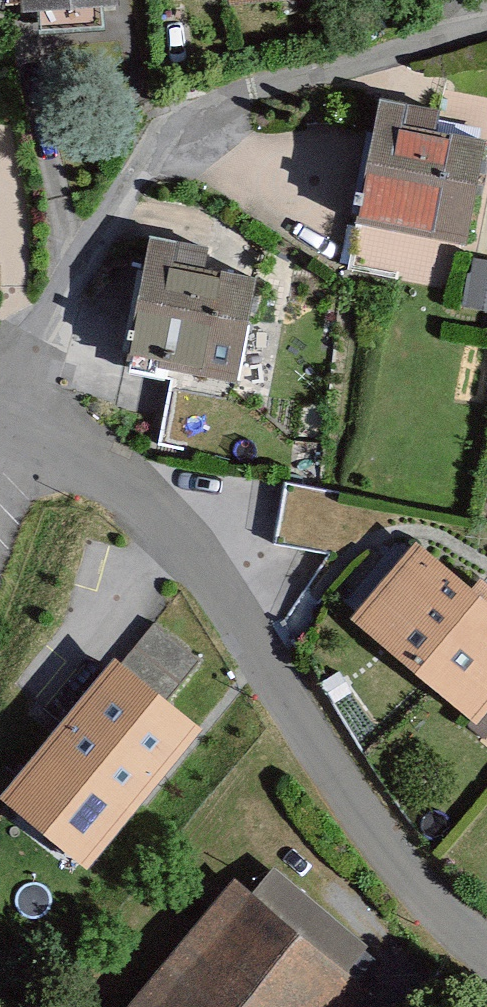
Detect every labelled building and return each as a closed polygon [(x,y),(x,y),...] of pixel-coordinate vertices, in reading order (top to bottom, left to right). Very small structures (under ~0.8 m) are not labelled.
[(23,17),(123,12),(123,0),(22,0),(23,17)] [(340,0),(232,0),(233,10),(341,2),(340,0)] [(382,108),(361,229),(475,249),(486,178),(486,147),(443,140),(446,119),(382,108)] [(129,368),(240,390),(261,282),(226,275),(225,283),(208,279),(213,254),(153,242),(129,368)] [(279,539),(326,540),(328,491),(281,489),(279,539)] [(416,542),(351,618),(476,723),(486,710),(486,602),(416,542)] [(162,625),(128,668),(169,701),(202,658),(162,625)] [(128,668),(114,656),(0,794),(0,798),(86,868),(201,727),(169,701),(128,668)] [(128,1006),(358,1006),(371,991),(233,879),(128,1006)]
